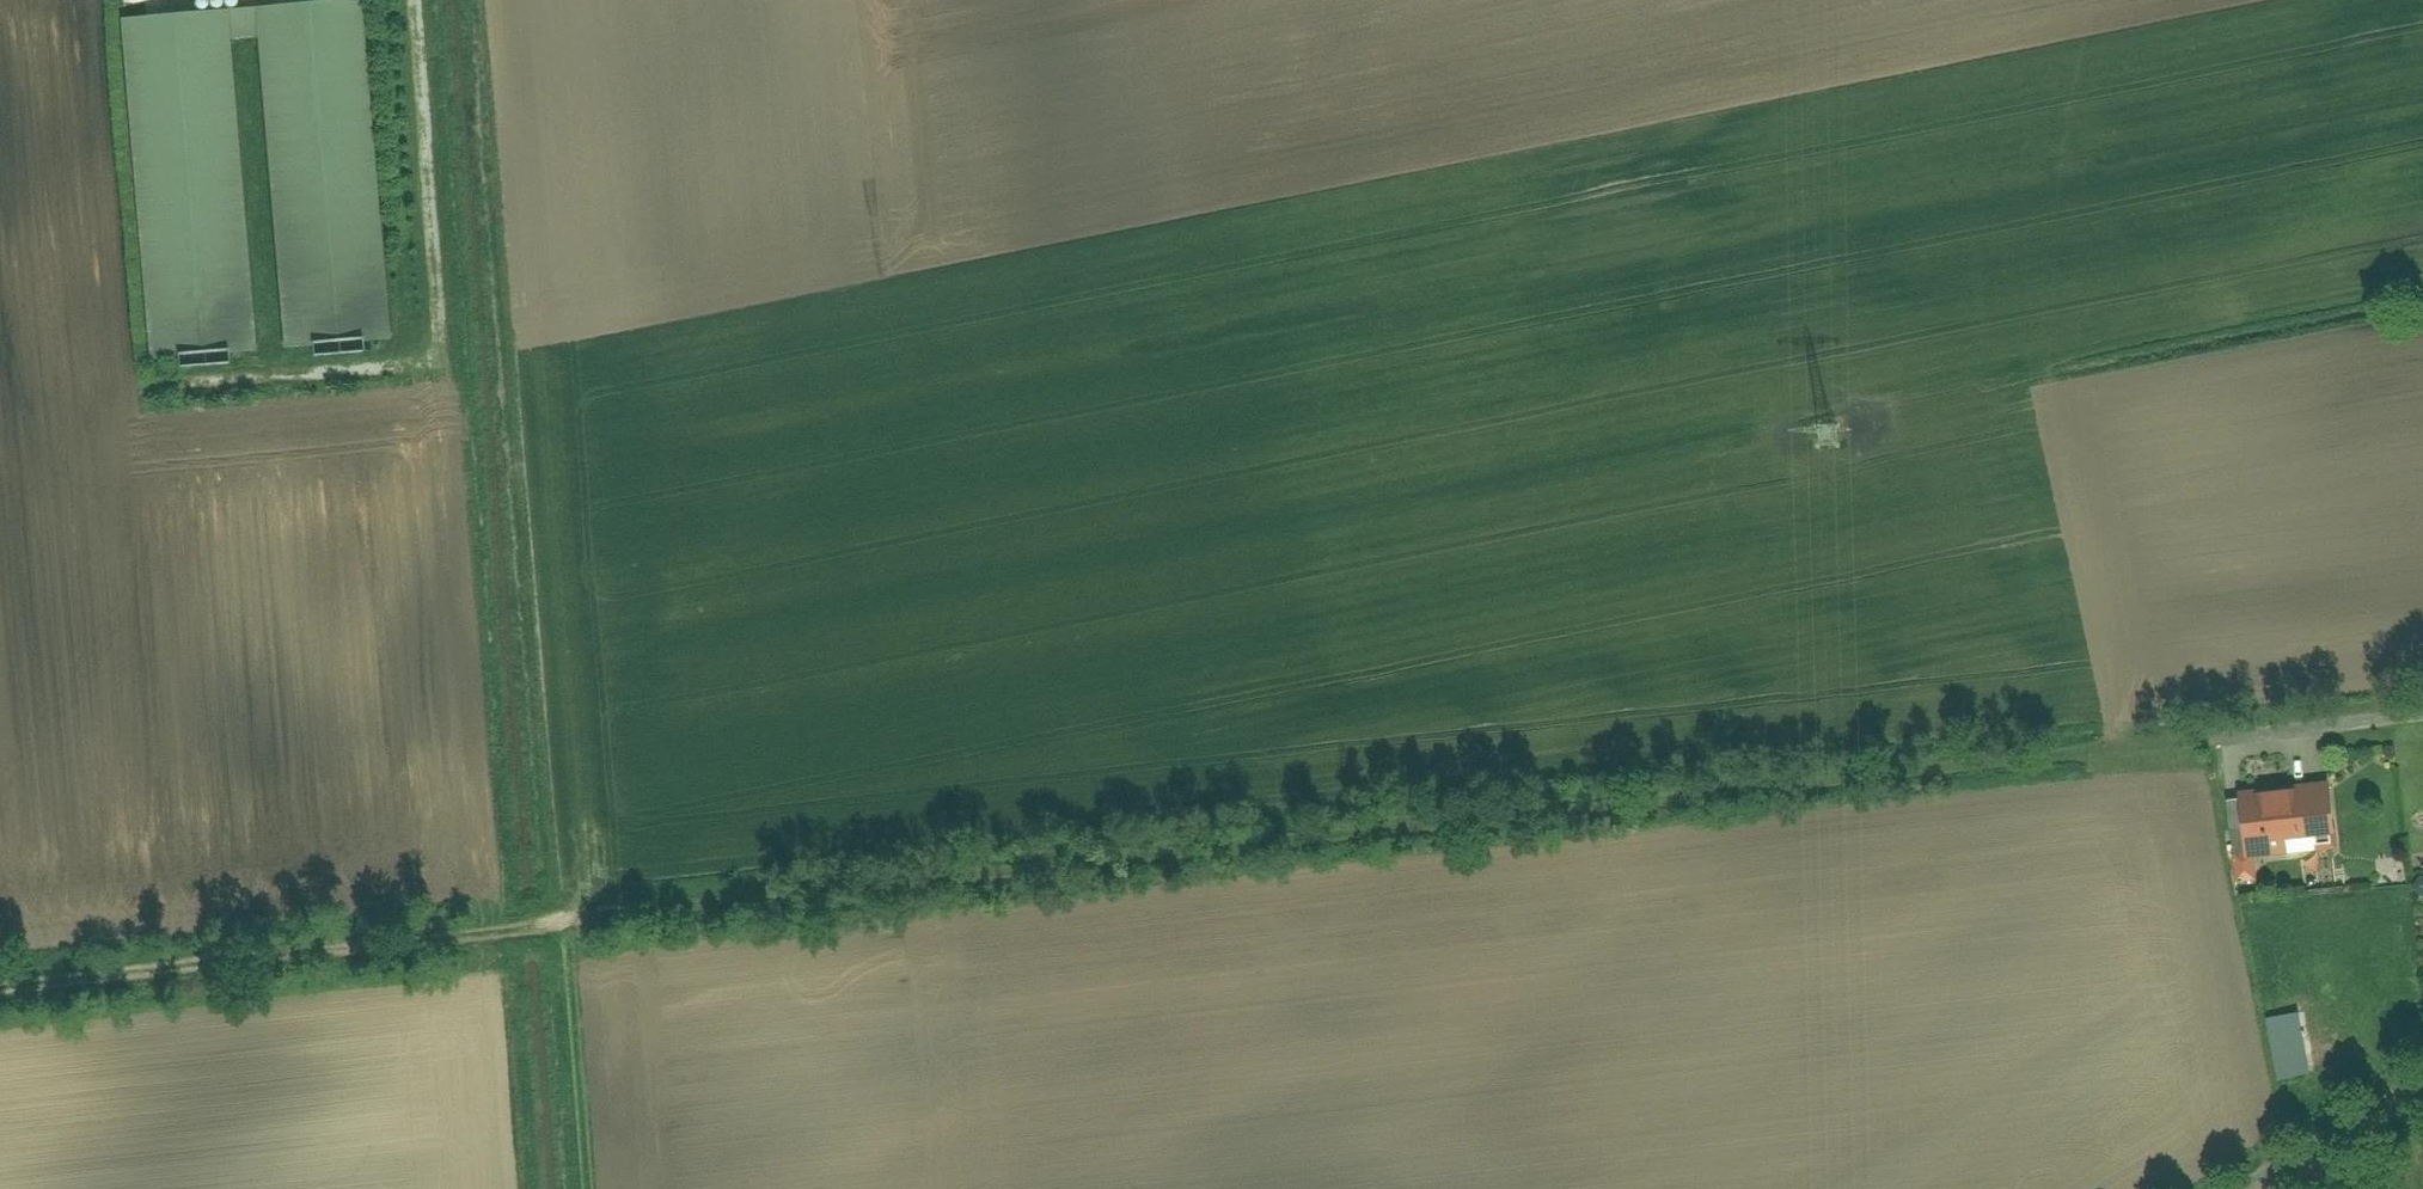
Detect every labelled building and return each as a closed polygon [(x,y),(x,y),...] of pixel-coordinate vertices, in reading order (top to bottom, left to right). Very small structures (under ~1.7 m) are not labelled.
[(120,22),(153,365),(260,355),(230,43),(258,40),(288,352),(397,341),(364,0),(353,0),(120,22)] [(2335,779),(2244,789),(2249,857),(2293,853),(2291,837),(2341,831),(2335,779)] [(2277,1080),(2308,1074),(2296,1013),(2265,1019),(2277,1080)]
